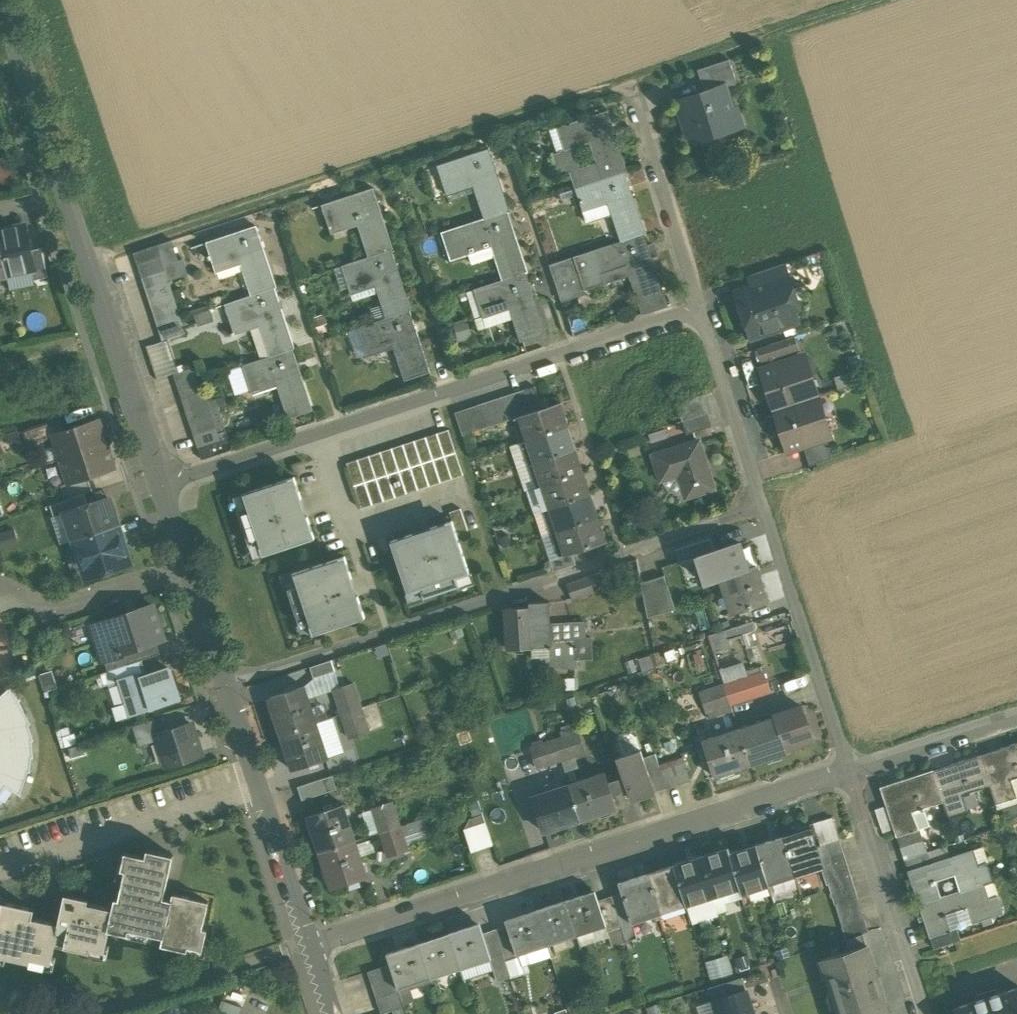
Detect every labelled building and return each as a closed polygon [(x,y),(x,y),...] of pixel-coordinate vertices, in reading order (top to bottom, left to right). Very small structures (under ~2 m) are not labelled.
[(730,59),(699,69),(706,90),(725,84),(726,86),(738,82),(730,59)] [(706,90),(679,99),(687,123),(685,124),(691,142),(733,129),(728,113),(734,111),(726,86),(725,84),(706,90)] [(628,171),(609,111),(559,127),(566,149),(591,141),(603,179),(627,172),(628,171)] [(510,210),(489,148),(438,165),(446,188),(473,179),(486,218),(509,211),(510,210)] [(7,181),(13,169),(0,162),(0,178),(7,181)] [(646,233),(627,172),(603,179),(577,188),(585,212),(609,204),(622,241),(644,233),(646,233)] [(374,186),(322,203),(330,227),(357,218),(370,256),(394,249),(395,248),(374,186)] [(486,218),(443,232),(452,260),(470,254),(468,248),(490,241),(503,280),(527,272),(529,271),(509,211),(486,218)] [(0,230),(0,244),(7,275),(32,270),(34,270),(30,250),(25,225),(0,230)] [(256,226),(207,242),(214,265),(239,256),(252,295),(276,288),(277,287),(256,226)] [(622,241),(595,250),(603,273),(604,272),(628,264),(641,303),(665,295),(644,233),(622,241)] [(172,240),(134,252),(137,263),(161,256),(175,251),(172,240)] [(42,248),(30,250),(34,270),(32,270),(34,280),(48,277),(42,248)] [(370,256),(343,265),(350,288),(375,280),(387,318),(410,311),(414,309),(394,249),(370,256)] [(603,273),(595,250),(575,256),(587,290),(588,289),(607,283),(604,272),(603,273)] [(175,251),(161,256),(165,271),(168,280),(188,273),(184,259),(179,261),(175,251)] [(161,256),(137,263),(142,278),(165,271),(161,256)] [(575,256),(551,264),(563,302),(589,293),(588,289),(587,290),(575,256)] [(784,264),(750,275),(753,286),(788,275),(784,264)] [(165,271),(142,278),(146,290),(169,283),(168,280),(165,271)] [(503,280),(476,289),(483,312),(509,304),(522,341),(547,333),(527,272),(503,280)] [(753,286),(736,292),(741,306),(744,306),(748,318),(746,320),(752,337),(798,322),(793,308),(797,304),(792,290),(787,289),(783,278),(788,277),(788,275),(753,286)] [(169,283),(146,290),(150,302),(173,295),(169,283)] [(252,295),(225,304),(233,326),(258,318),(271,357),(294,349),(296,348),(276,288),(252,295)] [(173,295),(150,302),(154,314),(177,307),(173,295)] [(665,295),(641,303),(644,314),(669,306),(665,295)] [(177,307),(154,314),(158,326),(181,319),(177,307)] [(190,327),(212,328),(212,309),(190,308),(190,327)] [(387,318),(360,327),(367,349),(393,341),(405,379),(430,371),(410,311),(387,318)] [(181,319),(158,326),(162,340),(163,341),(168,339),(186,333),(181,319)] [(793,336),(770,344),(774,357),(798,350),(793,336)] [(179,373),(168,339),(163,341),(162,340),(146,345),(157,380),(174,374),(179,373)] [(271,357),(243,366),(250,388),(276,379),(288,418),(314,409),(294,349),(271,357)] [(800,356),(760,368),(774,410),(813,397),(807,378),(811,370),(808,360),(800,356)] [(179,373),(174,374),(179,387),(201,380),(197,367),(179,373)] [(205,392),(201,380),(179,387),(183,399),(205,392)] [(536,385),(524,388),(532,412),(544,408),(536,385)] [(524,388),(513,392),(521,416),(532,412),(524,388)] [(205,392),(183,399),(187,411),(209,404),(205,392)] [(521,416),(513,392),(502,396),(509,420),(520,416),(521,416)] [(703,395),(678,403),(683,421),(708,413),(703,395)] [(509,420),(502,396),(490,400),(498,423),(509,420)] [(813,397),(774,410),(787,452),(803,446),(826,439),(830,430),(827,420),(820,416),(813,397)] [(490,400),(479,403),(487,427),(498,423),(490,400)] [(479,403),(467,407),(475,431),(487,427),(479,403)] [(521,416),(520,416),(527,439),(567,426),(559,403),(544,408),(532,412),(521,416)] [(209,404),(187,411),(191,423),(213,416),(209,404)] [(467,407),(456,411),(463,435),(475,431),(467,407)] [(708,413),(683,421),(688,434),(713,427),(708,413)] [(213,416),(191,423),(194,435),(217,428),(217,426),(213,416)] [(59,420),(25,431),(28,442),(53,434),(53,435),(63,432),(59,420)] [(63,432),(53,435),(61,459),(107,444),(99,420),(63,432)] [(223,424),(217,426),(217,428),(219,432),(225,430),(223,424)] [(567,426),(527,439),(535,462),(574,449),(567,426)] [(217,428),(194,435),(198,447),(221,440),(219,432),(217,428)] [(221,440),(198,447),(202,459),(232,450),(225,430),(219,432),(221,440)] [(446,456),(457,452),(450,431),(438,435),(446,456)] [(435,460),(446,456),(438,435),(427,439),(435,460)] [(423,464),(435,460),(427,439),(416,443),(423,464)] [(826,439),(803,446),(810,465),(833,458),(826,439)] [(510,444),(518,466),(528,462),(521,441),(510,444)] [(700,441),(654,455),(661,477),(680,472),(688,497),(715,488),(700,441)] [(412,468),(423,464),(416,443),(404,446),(412,468)] [(107,444),(61,459),(68,482),(87,476),(114,467),(107,444)] [(401,472),(412,468),(404,446),(393,450),(401,472)] [(574,449),(535,462),(542,485),(582,472),(574,449)] [(390,476),(401,472),(393,450),(382,454),(390,476)] [(457,452),(446,456),(454,478),(465,474),(457,452)] [(378,480),(390,476),(382,454),(371,458),(378,480)] [(446,456),(435,460),(443,482),(454,478),(446,456)] [(367,484),(378,480),(371,458),(359,462),(367,484)] [(435,460),(423,464),(431,486),(443,482),(435,460)] [(356,488),(367,484),(359,462),(348,466),(356,488)] [(423,464),(412,468),(420,490),(431,486),(423,464)] [(412,468),(401,472),(409,494),(420,490),(412,468)] [(401,472),(390,476),(397,498),(409,494),(401,472)] [(582,472),(542,485),(550,507),(589,494),(582,472)] [(68,482),(61,485),(66,499),(84,493),(92,491),(87,476),(68,482)] [(390,476),(378,480),(386,502),(397,498),(390,476)] [(315,538),(295,477),(242,494),(246,507),(236,510),(248,546),(258,543),(262,556),(315,538)] [(378,480),(367,484),(375,506),(386,502),(378,480)] [(367,484),(356,488),(364,510),(375,506),(367,484)] [(66,499),(50,505),(54,517),(65,513),(65,512),(88,505),(84,493),(66,499)] [(589,494),(550,507),(557,530),(597,517),(589,494)] [(88,505),(65,512),(65,513),(74,539),(118,525),(110,498),(88,505)] [(452,521),(457,535),(468,531),(461,509),(450,512),(452,521)] [(597,517),(557,530),(565,554),(572,552),(605,541),(597,517)] [(452,521),(390,542),(407,593),(421,589),(424,598),(459,586),(456,577),(470,573),(457,535),(452,521)] [(118,525),(74,539),(84,571),(90,574),(101,570),(104,573),(114,570),(115,566),(130,561),(118,525)] [(502,538),(504,547),(511,545),(508,536),(502,538)] [(711,538),(676,549),(680,561),(697,556),(715,550),(711,538)] [(715,550),(697,556),(706,582),(720,577),(748,568),(739,542),(715,550)] [(565,554),(550,559),(554,571),(576,564),(572,552),(565,554)] [(365,619),(345,557),(293,574),(297,586),(289,589),(300,624),(309,621),(313,635),(365,619)] [(748,568),(720,577),(726,594),(728,593),(734,613),(750,608),(768,602),(756,566),(748,568)] [(598,575),(569,584),(573,599),(603,589),(598,575)] [(664,575),(641,582),(648,617),(675,609),(664,575)] [(549,601),(530,602),(530,607),(505,607),(507,647),(534,646),(551,645),(551,638),(550,623),(549,601)] [(153,606),(104,622),(109,637),(97,641),(103,660),(123,653),(124,653),(124,651),(156,641),(164,638),(153,606)] [(734,613),(722,617),(726,630),(754,621),(750,608),(734,613)] [(754,621),(726,630),(729,639),(757,630),(754,621)] [(586,622),(550,623),(551,638),(576,637),(577,659),(593,659),(593,636),(586,637),(586,622)] [(451,632),(453,639),(464,636),(462,629),(451,632)] [(576,637),(551,638),(551,645),(534,646),(534,658),(552,658),(552,667),(577,667),(577,659),(576,637)] [(156,641),(124,651),(124,653),(123,653),(126,665),(141,660),(160,654),(156,641)] [(378,660),(389,657),(384,644),(374,647),(378,660)] [(332,659),(311,666),(315,678),(336,671),(332,659)] [(126,665),(108,671),(108,672),(106,672),(110,683),(141,673),(145,672),(141,660),(126,665)] [(761,667),(746,671),(748,678),(750,677),(755,695),(756,696),(769,692),(761,667)] [(169,669),(143,677),(141,673),(119,680),(127,703),(137,700),(140,711),(179,698),(169,669)] [(748,678),(725,685),(731,703),(755,695),(750,677),(748,678)] [(354,684),(336,690),(344,714),(361,708),(354,684)] [(725,685),(701,693),(707,711),(731,703),(725,685)] [(6,786),(21,796),(22,794),(20,793),(25,781),(26,781),(28,772),(30,772),(31,770),(30,770),(32,758),(34,758),(34,756),(33,756),(32,741),(34,741),(34,739),(33,739),(29,725),(31,724),(30,722),(24,710),(19,701),(21,700),(20,699),(19,699),(11,690),(12,689),(10,687),(0,696),(0,793),(6,786)] [(305,687),(271,697),(283,734),(316,723),(305,687)] [(384,726),(377,703),(361,708),(369,731),(384,726)] [(774,718),(740,729),(740,730),(751,764),(751,765),(787,753),(786,749),(813,740),(801,706),(774,715),(774,718)] [(361,708),(344,714),(351,737),(369,731),(361,708)] [(162,716),(133,726),(139,746),(158,740),(157,735),(167,732),(162,716)] [(316,723),(283,734),(295,770),(328,759),(316,723)] [(167,732),(157,735),(158,740),(166,765),(201,754),(192,724),(167,732)] [(740,730),(704,742),(715,776),(751,764),(740,730)] [(581,734),(556,742),(562,760),(587,752),(581,734)] [(556,742),(533,750),(539,768),(562,760),(556,742)] [(1000,748),(1002,753),(981,760),(990,785),(996,804),(1016,797),(1016,796),(1012,779),(1016,777),(1016,743),(1000,748)] [(641,750),(618,758),(625,777),(610,782),(613,793),(628,788),(632,800),(655,792),(647,769),(659,765),(656,753),(643,757),(641,750)] [(954,769),(935,775),(944,801),(949,816),(967,810),(962,794),(990,785),(981,760),(980,755),(952,764),(954,769)] [(683,757),(660,765),(667,788),(691,780),(683,757)] [(659,765),(647,769),(655,792),(667,788),(660,765),(659,765)] [(902,786),(882,792),(887,806),(894,828),(897,836),(918,829),(912,812),(944,801),(935,775),(933,770),(900,781),(902,786)] [(607,774),(570,786),(581,820),(618,808),(613,793),(610,782),(607,774)] [(332,775),(300,785),(305,799),(336,789),(332,775)] [(570,786),(534,798),(545,831),(581,820),(570,786)] [(400,826),(392,802),(373,808),(381,832),(400,826)] [(343,805),(308,816),(320,852),(355,840),(343,805)] [(887,806),(875,809),(882,832),(894,828),(887,806)] [(483,815),(469,820),(471,827),(464,829),(472,853),(493,846),(483,815)] [(832,817),(809,824),(810,828),(816,847),(839,839),(832,817)] [(400,826),(381,832),(388,856),(407,850),(407,849),(428,843),(420,819),(400,826)] [(816,847),(810,828),(784,837),(795,871),(804,868),(806,873),(823,868),(820,858),(816,847)] [(918,829),(897,836),(900,848),(924,840),(920,828),(918,829)] [(784,837),(757,845),(768,879),(776,877),(778,883),(796,877),(795,871),(784,837)] [(355,840),(320,852),(331,888),(367,877),(360,857),(375,852),(371,839),(356,844),(355,840)] [(839,839),(816,847),(820,858),(843,851),(839,839)] [(924,840),(900,848),(904,859),(927,852),(924,840)] [(757,845),(730,854),(741,888),(750,885),(752,891),(770,885),(768,879),(757,845)] [(115,908),(110,928),(129,932),(129,928),(165,936),(163,944),(189,950),(189,946),(203,949),(208,928),(203,927),(209,900),(173,893),(172,898),(164,897),(173,853),(148,848),(147,854),(127,850),(123,867),(127,868),(121,898),(117,897),(115,908)] [(728,848),(701,857),(712,891),(721,888),(723,894),(741,888),(730,854),(728,848)] [(843,851),(820,858),(823,868),(824,870),(847,863),(843,851)] [(927,852),(904,859),(908,871),(931,864),(927,852)] [(931,864),(908,871),(919,904),(941,897),(936,881),(955,875),(960,891),(979,885),(993,880),(987,863),(973,867),(968,852),(931,864)] [(701,857),(674,865),(685,900),(695,897),(697,902),(714,897),(712,891),(701,857)] [(847,863),(824,870),(827,881),(850,874),(847,863)] [(674,865),(648,874),(659,908),(668,905),(670,911),(687,905),(685,900),(674,865)] [(648,874),(620,883),(623,893),(631,917),(632,917),(640,914),(642,920),(661,914),(659,908),(648,874)] [(850,874),(827,881),(831,893),(854,885),(850,874)] [(854,885),(831,893),(835,904),(858,897),(854,885)] [(941,897),(919,904),(930,937),(951,930),(951,929),(946,915),(966,908),(971,924),(1004,913),(998,896),(984,900),(979,885),(960,891),(941,897)] [(110,928),(115,908),(89,902),(90,898),(67,893),(60,923),(57,941),(66,943),(66,945),(90,950),(91,946),(106,949),(110,928)] [(623,893),(612,897),(622,927),(634,923),(632,917),(631,917),(623,893)] [(597,894),(567,904),(577,936),(606,927),(607,926),(599,901),(597,894)] [(612,897),(599,901),(607,926),(606,927),(608,931),(622,927),(612,897)] [(858,897),(835,904),(838,916),(861,908),(858,897)] [(57,941),(60,923),(34,918),(36,909),(3,902),(1,911),(0,911),(0,956),(32,963),(32,960),(52,964),(57,941)] [(567,904),(538,913),(548,945),(577,936),(567,904)] [(861,908),(838,916),(842,927),(865,920),(861,908)] [(538,913),(509,922),(510,925),(520,954),(521,954),(548,945),(538,913)] [(865,920),(842,927),(846,939),(863,933),(869,932),(865,920)] [(480,923),(450,933),(461,968),(491,959),(483,933),(480,923)] [(510,925),(496,929),(504,955),(506,961),(521,956),(521,954),(520,954),(510,925)] [(951,930),(930,937),(933,949),(960,940),(956,928),(951,929),(951,930)] [(496,929),(483,933),(491,959),(504,955),(496,929)] [(450,933),(421,942),(422,945),(432,978),(461,968),(450,933)] [(846,939),(842,940),(846,952),(867,945),(863,933),(846,939)] [(422,945),(389,955),(392,964),(396,978),(400,988),(432,978),(422,945)] [(846,952),(823,959),(839,1008),(883,994),(867,945),(846,952)] [(728,955),(706,959),(708,975),(731,972),(728,955)] [(392,964),(369,971),(373,985),(396,978),(392,964)] [(396,978),(373,985),(377,998),(401,991),(400,988),(396,978)] [(743,978),(708,989),(712,1001),(747,990),(743,978)] [(987,998),(992,1013),(1016,1013),(1016,988),(998,994),(987,998)] [(226,989),(222,1002),(221,1002),(218,1013),(222,1013),(241,1013),(247,996),(226,989)] [(997,989),(974,996),(976,1002),(987,998),(998,994),(997,989)] [(712,1001),(716,1013),(754,1013),(747,990),(712,1001)] [(401,991),(377,998),(382,1013),(405,1006),(401,991)] [(839,1008),(841,1013),(889,1013),(883,994),(839,1008)] [(987,998),(976,1002),(955,1008),(956,1013),(992,1013),(987,998)] [(171,1006),(168,1013),(187,1013),(188,1011),(171,1006)]
